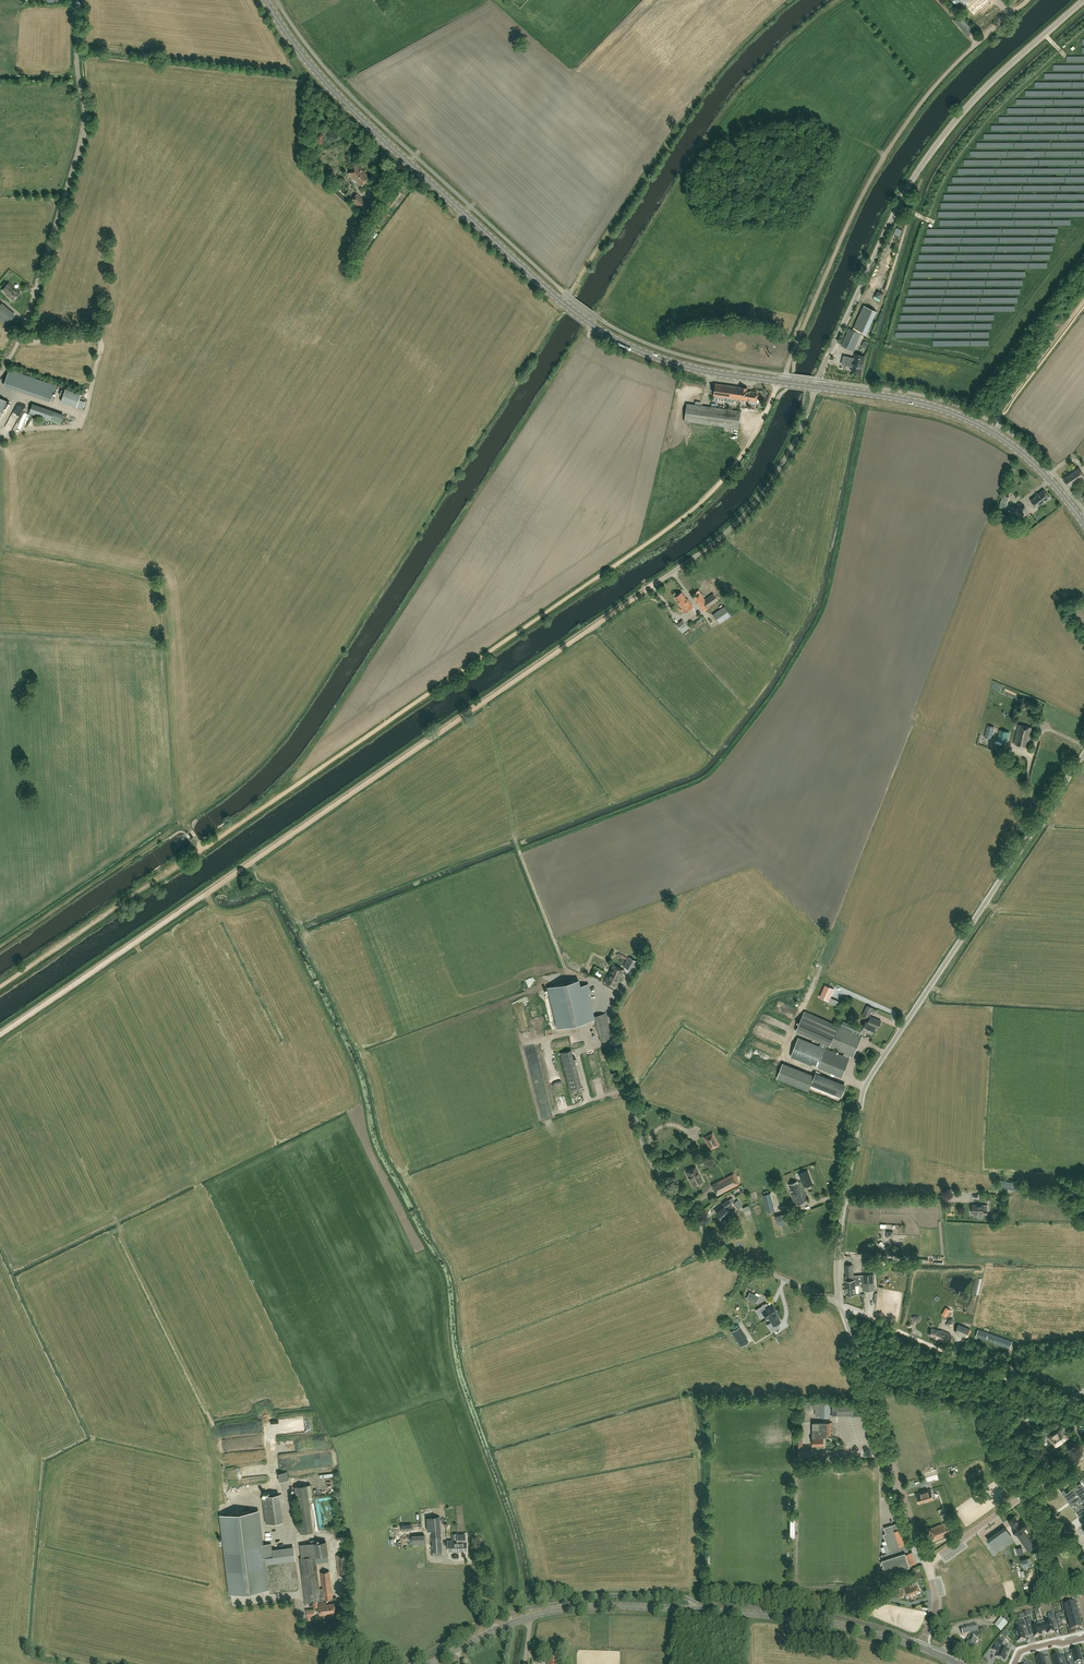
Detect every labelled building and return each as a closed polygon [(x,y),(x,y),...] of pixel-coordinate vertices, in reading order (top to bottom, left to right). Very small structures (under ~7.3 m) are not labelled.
[(970,25),(961,14),(955,19),(965,30),(970,25)] [(361,186),(370,177),(356,165),(348,174),(361,186)] [(364,211),(370,205),(357,194),(352,200),(364,211)] [(13,300),(20,292),(9,282),(2,290),(13,300)] [(865,290),(870,292),(873,285),(869,282),(865,290)] [(882,298),(885,288),(880,286),(876,296),(882,298)] [(864,306),(854,328),(866,334),(877,312),(864,306)] [(15,315),(11,312),(3,321),(7,325),(15,315)] [(853,351),(861,334),(849,328),(841,345),(853,351)] [(853,367),(852,371),(861,373),(865,356),(856,354),(855,358),(850,357),(848,366),(853,367)] [(9,369),(4,385),(12,388),(18,372),(9,369)] [(713,395),(731,398),(730,401),(736,402),(737,398),(756,401),(757,392),(747,390),(747,388),(740,387),(715,383),(713,395)] [(81,394),(65,388),(61,402),(77,407),(81,394)] [(44,419),(47,408),(35,404),(34,406),(32,405),(29,413),(44,419)] [(738,429),(740,411),(687,404),(684,421),(738,429)] [(1083,477),(1083,476),(1079,468),(1063,479),(1069,487),(1083,477)] [(1042,504),(1043,505),(1045,503),(1045,502),(1050,498),(1044,489),(1030,500),(1037,508),(1042,504)] [(1019,518),(1024,514),(1018,506),(1010,512),(1014,517),(1017,515),(1019,518)] [(696,593),(698,595),(694,598),(703,610),(718,600),(713,594),(705,599),(701,593),(699,591),(697,592),(696,593)] [(676,600),(679,603),(678,604),(684,613),(693,607),(687,599),(686,599),(682,592),(674,597),(675,598),(675,599),(676,600)] [(719,624),(731,615),(724,606),(712,614),(719,624)] [(681,627),(686,623),(683,618),(677,622),(681,627)] [(693,623),(696,629),(704,624),(701,618),(693,623)] [(1027,747),(1032,727),(1019,724),(1014,744),(1027,747)] [(987,725),(984,737),(992,739),(994,728),(994,727),(987,725)] [(1007,742),(1010,732),(1000,729),(997,740),(1007,742)] [(631,970),(636,961),(629,958),(624,966),(631,970)] [(616,987),(624,970),(613,964),(610,970),(610,971),(605,981),(616,987)] [(558,1028),(595,1019),(588,994),(590,993),(588,984),(580,986),(578,980),(548,987),(558,1028)] [(828,990),(824,988),(820,997),(829,1001),(830,997),(834,989),(830,987),(828,990)] [(876,1013),(877,1010),(867,1005),(862,1015),(868,1018),(871,1011),(876,1013)] [(860,1035),(862,1029),(849,1023),(847,1029),(805,1011),(796,1031),(821,1042),(819,1045),(798,1037),(791,1056),(812,1065),(813,1063),(819,1065),(818,1067),(842,1077),(850,1058),(825,1048),(827,1044),(853,1056),(862,1036),(860,1035)] [(601,1041),(612,1039),(606,1013),(594,1016),(601,1041)] [(876,1026),(878,1027),(881,1021),(870,1016),(868,1022),(876,1026)] [(862,1029),(872,1034),(876,1026),(868,1022),(866,1022),(862,1029)] [(575,1063),(571,1050),(561,1052),(570,1089),(581,1086),(576,1063),(575,1063)] [(809,1084),(813,1072),(782,1061),(778,1073),(809,1084)] [(606,1076),(603,1076),(606,1092),(612,1091),(611,1087),(614,1087),(611,1071),(606,1072),(606,1076)] [(841,1097),(845,1087),(814,1075),(810,1085),(841,1097)] [(718,1145),(712,1133),(704,1137),(710,1149),(718,1145)] [(693,1185),(702,1181),(695,1168),(687,1172),(693,1185)] [(804,1186),(812,1183),(808,1171),(799,1174),(802,1181),(799,1182),(789,1185),(796,1205),(807,1201),(802,1189),(801,1186),(804,1185),(804,1186)] [(717,1195),(738,1184),(733,1173),(711,1185),(717,1195)] [(1026,1191),(1027,1185),(1001,1180),(999,1186),(1026,1191)] [(768,1212),(775,1210),(770,1192),(764,1194),(768,1212)] [(721,1219),(729,1212),(726,1208),(731,1204),(728,1199),(722,1204),(724,1206),(716,1212),(721,1219)] [(738,1200),(733,1203),(738,1209),(742,1206),(738,1200)] [(987,1214),(987,1205),(972,1204),(972,1213),(974,1213),(973,1214),(974,1215),(977,1215),(977,1214),(977,1213),(982,1213),(982,1214),(987,1214)] [(778,1225),(791,1222),(789,1212),(776,1215),(778,1225)] [(870,1260),(862,1261),(863,1271),(864,1271),(871,1271),(871,1270),(870,1260)] [(853,1275),(852,1264),(846,1265),(846,1276),(845,1276),(845,1280),(846,1295),(856,1294),(855,1284),(857,1284),(857,1285),(864,1285),(864,1291),(875,1290),(874,1274),(863,1274),(863,1275),(853,1275)] [(750,1292),(747,1298),(756,1302),(758,1296),(750,1292)] [(726,1298),(706,1311),(709,1316),(730,1303),(726,1298)] [(761,1305),(755,1309),(758,1313),(762,1311),(766,1318),(768,1317),(767,1316),(774,1312),(776,1311),(771,1304),(763,1309),(761,1305)] [(948,1316),(952,1309),(947,1306),(943,1314),(948,1316)] [(774,1312),(767,1316),(768,1317),(771,1321),(770,1322),(772,1325),(769,1327),(771,1331),(778,1327),(775,1323),(780,1320),(774,1312)] [(958,1324),(955,1332),(967,1337),(970,1329),(958,1324)] [(738,1327),(731,1332),(740,1346),(748,1341),(738,1327)] [(941,1331),(932,1328),(929,1335),(938,1338),(937,1340),(946,1343),(950,1333),(941,1330),(941,1331)] [(1010,1348),(1012,1341),(978,1329),(976,1336),(1010,1348)] [(820,1417),(830,1417),(830,1402),(820,1402),(820,1417)] [(813,1429),(812,1445),(824,1445),(824,1437),(824,1435),(828,1435),(831,1435),(831,1422),(820,1422),(813,1422),(813,1429)] [(1056,1446),(1068,1437),(1062,1429),(1050,1437),(1056,1446)] [(279,1471),(278,1478),(284,1478),(284,1480),(288,1480),(288,1471),(279,1471)] [(1080,1479),(1082,1482),(1079,1484),(1073,1488),(1067,1493),(1064,1489),(1061,1491),(1061,1490),(1060,1488),(1059,1488),(1052,1493),(1057,1500),(1055,1502),(1060,1509),(1058,1511),(1063,1518),(1065,1516),(1071,1523),(1072,1522),(1077,1529),(1083,1524),(1081,1522),(1083,1520),(1083,1519),(1083,1476),(1080,1479)] [(300,1533),(313,1531),(309,1497),(312,1497),(310,1484),(294,1486),(300,1533)] [(923,1492),(917,1494),(919,1502),(928,1500),(928,1501),(934,1499),(931,1489),(922,1492),(923,1492)] [(266,1523),(283,1521),(280,1493),(262,1495),(266,1523)] [(294,1546),(272,1549),(271,1543),(262,1544),(258,1510),(220,1515),(230,1593),(267,1589),(264,1564),(295,1560),(294,1546)] [(432,1555),(442,1555),(439,1516),(426,1517),(427,1531),(431,1530),(432,1555)] [(1022,1528),(1014,1517),(1008,1521),(1014,1529),(1017,1527),(1019,1530),(1016,1532),(1028,1550),(1033,1547),(1021,1529),(1022,1528)] [(881,1562),(880,1562),(881,1564),(883,1570),(885,1578),(896,1575),(895,1571),(910,1566),(909,1564),(916,1562),(912,1551),(908,1552),(907,1548),(908,1548),(908,1547),(907,1545),(906,1546),(906,1544),(907,1543),(906,1541),(904,1535),(902,1529),(904,1529),(902,1521),(884,1527),(886,1533),(883,1534),(885,1540),(887,1543),(883,1544),(886,1553),(881,1555),(882,1559),(883,1562),(881,1562)] [(949,1525),(947,1522),(929,1529),(931,1533),(933,1532),(935,1535),(932,1536),(934,1540),(952,1533),(949,1525)] [(994,1548),(1011,1536),(1006,1529),(989,1541),(994,1548)] [(425,1543),(425,1534),(411,1535),(412,1543),(425,1543)] [(458,1551),(461,1551),(461,1550),(466,1549),(466,1540),(461,1541),(461,1539),(457,1540),(458,1551)] [(457,1540),(447,1540),(448,1551),(458,1551),(457,1540)] [(330,1603),(333,1602),(332,1598),(333,1598),(329,1571),(320,1572),(323,1588),(320,1588),(317,1572),(316,1560),(326,1559),(325,1555),(328,1555),(326,1541),(312,1543),(312,1542),(300,1544),(301,1557),(299,1558),(301,1574),(302,1574),(305,1602),(313,1601),(314,1607),(319,1606),(320,1614),(329,1613),(329,1611),(329,1607),(331,1606),(330,1603)] [(959,1554),(965,1549),(963,1545),(956,1550),(959,1554)] [(338,1573),(349,1572),(346,1553),(336,1555),(338,1573)] [(1023,1566),(1030,1565),(1028,1558),(1021,1559),(1023,1566)] [(909,1597),(920,1592),(916,1582),(910,1585),(904,1588),(909,1597)] [(904,1594),(901,1587),(895,1589),(898,1597),(904,1594)] [(878,1596),(871,1601),(873,1604),(874,1605),(881,1600),(883,1603),(891,1597),(886,1590),(878,1596)] [(1067,1601),(1061,1603),(1064,1613),(1065,1612),(1077,1609),(1075,1603),(1074,1603),(1068,1604),(1067,1601)] [(1077,1609),(1065,1612),(1067,1618),(1079,1615),(1078,1613),(1077,1609)] [(308,1612),(308,1620),(316,1620),(316,1612),(308,1612)] [(1045,1622),(1048,1633),(1047,1633),(1048,1634),(1055,1632),(1054,1630),(1053,1625),(1057,1624),(1054,1613),(1048,1614),(1050,1621),(1045,1622)] [(1079,1615),(1067,1618),(1068,1625),(1070,1625),(1070,1624),(1080,1622),(1079,1618),(1079,1615)] [(1002,1630),(1009,1622),(1002,1616),(995,1624),(1002,1630)] [(1031,1619),(1027,1620),(1030,1631),(1032,1631),(1034,1636),(1034,1638),(1041,1636),(1041,1635),(1038,1624),(1033,1625),(1031,1619)] [(1015,1631),(1014,1632),(1015,1636),(1016,1635),(1018,1642),(1026,1640),(1025,1638),(1024,1632),(1028,1631),(1025,1621),(1016,1623),(1018,1630),(1015,1631)] [(1045,1621),(1037,1623),(1038,1624),(1041,1635),(1047,1633),(1048,1633),(1045,1622),(1045,1621)] [(1071,1628),(1068,1629),(1069,1635),(1076,1633),(1075,1630),(1082,1628),(1080,1622),(1070,1624),(1070,1625),(1071,1628)] [(979,1636),(978,1631),(977,1624),(961,1628),(963,1635),(970,1633),(971,1634),(968,1640),(969,1640),(964,1649),(972,1653),(978,1640),(977,1640),(979,1636)] [(996,1643),(995,1647),(1000,1649),(999,1653),(997,1657),(1005,1661),(1010,1650),(1002,1646),(1004,1641),(1000,1639),(996,1643)] [(1069,1661),(1070,1663),(1077,1663),(1076,1663),(1083,1662),(1079,1649),(1071,1651),(1073,1660),(1069,1661)] [(1066,1661),(1062,1662),(1061,1657),(1060,1655),(1053,1657),(1055,1663),(1067,1663),(1066,1661)] [(559,1657),(548,1656),(547,1663),(558,1663),(559,1657)] [(1051,1662),(1046,1663),(1044,1658),(1044,1656),(1036,1658),(1038,1663),(1051,1663),(1051,1662)]
